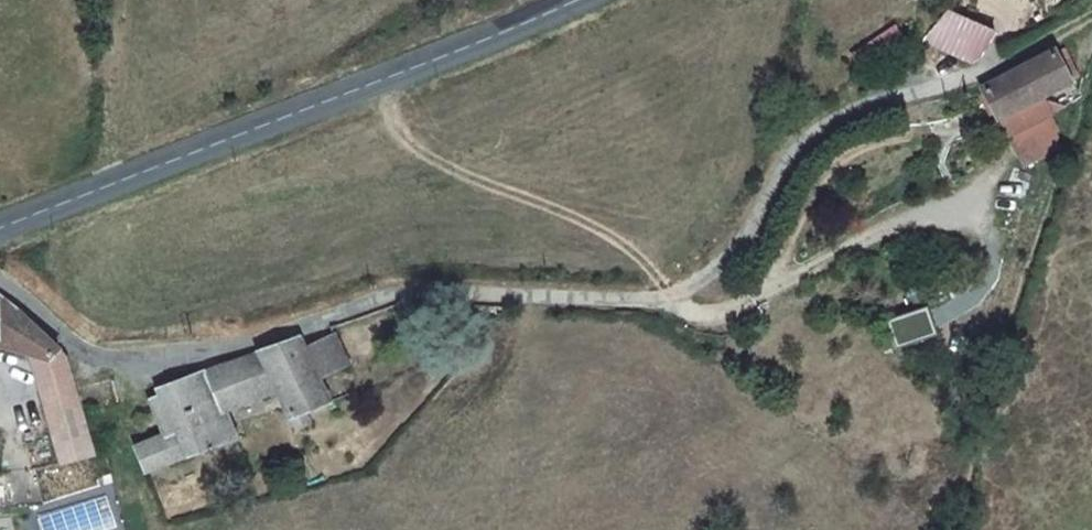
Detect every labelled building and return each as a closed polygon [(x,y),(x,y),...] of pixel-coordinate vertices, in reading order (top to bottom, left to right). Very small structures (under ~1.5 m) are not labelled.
[(946,12),(926,44),(970,61),(982,52),(991,33),(946,12)] [(982,89),(981,89),(996,121),(1070,82),(1056,48),(982,89)] [(0,299),(0,331),(1,331),(5,339),(32,351),(55,360),(64,353),(0,299)] [(271,347),(261,350),(278,392),(290,419),(328,405),(318,380),(307,348),(302,335),(271,347)] [(340,336),(307,348),(318,380),(351,364),(340,336)] [(261,350),(210,370),(209,394),(198,399),(206,418),(224,411),(225,414),(278,392),(261,350)] [(55,360),(32,351),(65,466),(99,452),(64,353),(55,360)] [(165,436),(136,448),(147,478),(237,441),(225,414),(224,411),(206,418),(198,399),(209,394),(210,370),(170,386),(158,387),(163,401),(152,405),(165,436)] [(50,504),(39,471),(0,472),(0,509),(50,504)]
